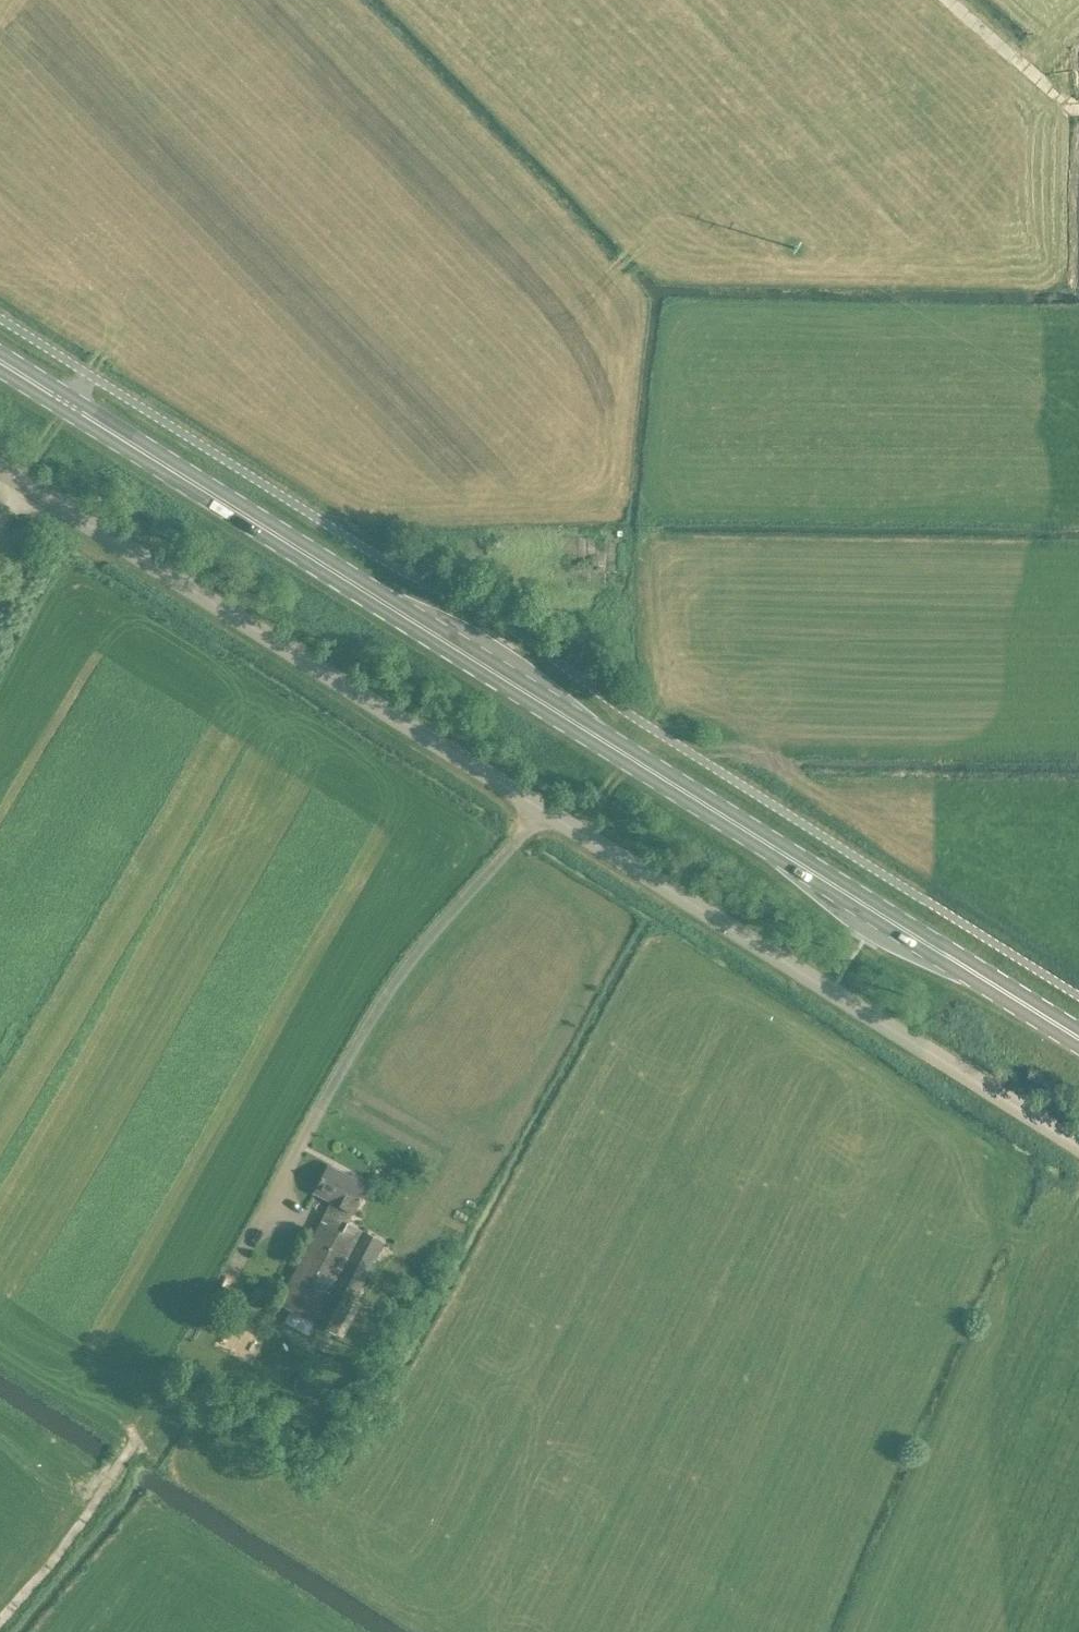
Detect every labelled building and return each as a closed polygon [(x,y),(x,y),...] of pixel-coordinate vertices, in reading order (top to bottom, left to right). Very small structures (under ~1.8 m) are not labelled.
[(384,1243),(349,1224),(354,1214),(355,1214),(370,1187),(330,1166),(316,1193),(333,1202),(280,1305),(337,1335),(384,1243)]
